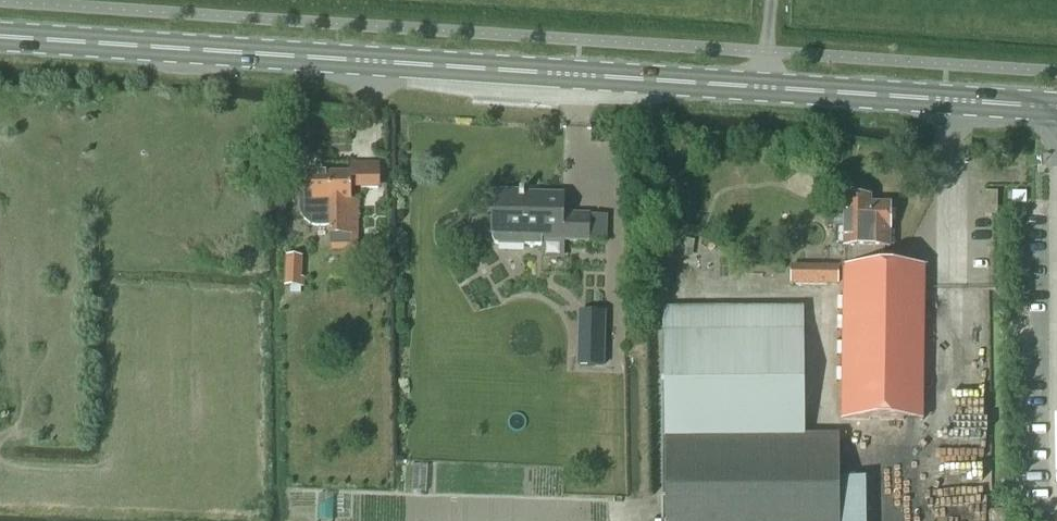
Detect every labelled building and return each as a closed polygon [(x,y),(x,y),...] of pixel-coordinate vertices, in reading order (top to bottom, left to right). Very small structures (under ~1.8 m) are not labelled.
[(329,235),(358,236),(358,202),(351,203),(351,189),(379,189),(379,165),(350,165),(350,175),(298,175),(298,209),(299,213),(300,217),(304,222),(308,225),(313,228),(318,229),(324,229),(329,228),(329,235)] [(491,246),(523,247),(523,245),(541,246),(541,240),(560,241),(587,241),(606,242),(607,216),(588,216),(562,215),(562,196),(524,195),(523,191),(520,191),(519,193),(493,192),(492,233),(491,246)] [(984,215),(997,215),(997,193),(984,193),(984,215)] [(890,230),(891,206),(871,205),(871,198),(845,198),(844,250),(844,266),(843,266),(842,420),(923,422),(925,268),(881,267),(881,248),(889,248),(890,230)] [(301,278),(302,256),(285,256),(284,288),(304,289),(304,278),(301,278)] [(791,266),(791,284),(837,285),(837,268),(791,266)] [(650,519),(650,520),(840,520),(840,434),(804,434),(803,306),(664,306),(665,519),(650,519)] [(578,326),(577,366),(603,367),(604,327),(578,326)] [(397,476),(406,477),(407,467),(398,466),(397,476)] [(412,492),(424,493),(425,467),(413,466),(412,492)]
